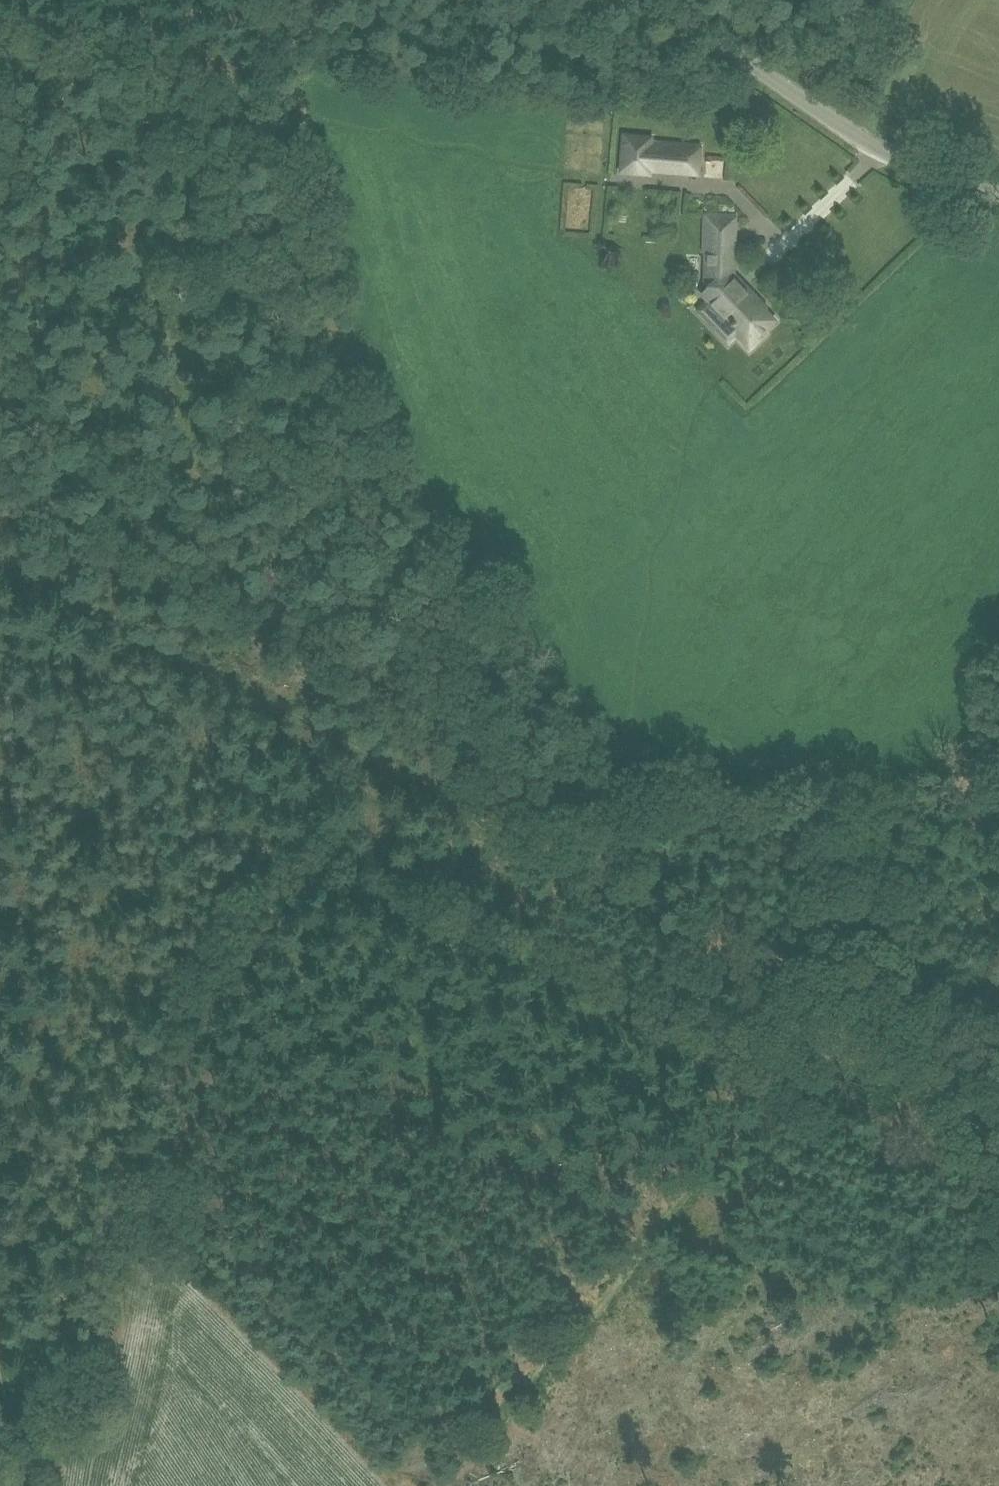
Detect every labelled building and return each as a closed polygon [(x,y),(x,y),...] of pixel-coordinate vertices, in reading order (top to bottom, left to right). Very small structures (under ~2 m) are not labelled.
[(698,176),(701,148),(652,144),(653,140),(625,137),(622,173),(649,176),(650,172),(698,176)] [(712,162),(712,182),(731,182),(731,162),(712,162)] [(730,216),(703,216),(702,251),(707,251),(706,282),(711,287),(702,296),(726,320),(727,319),(731,323),(731,324),(733,327),(734,326),(738,330),(735,334),(750,349),(765,334),(762,332),(774,320),(763,308),(765,306),(751,292),(749,294),(744,289),(744,290),(743,289),(737,283),(737,282),(731,276),(726,281),(718,274),(731,262),(731,216),(730,216)]
